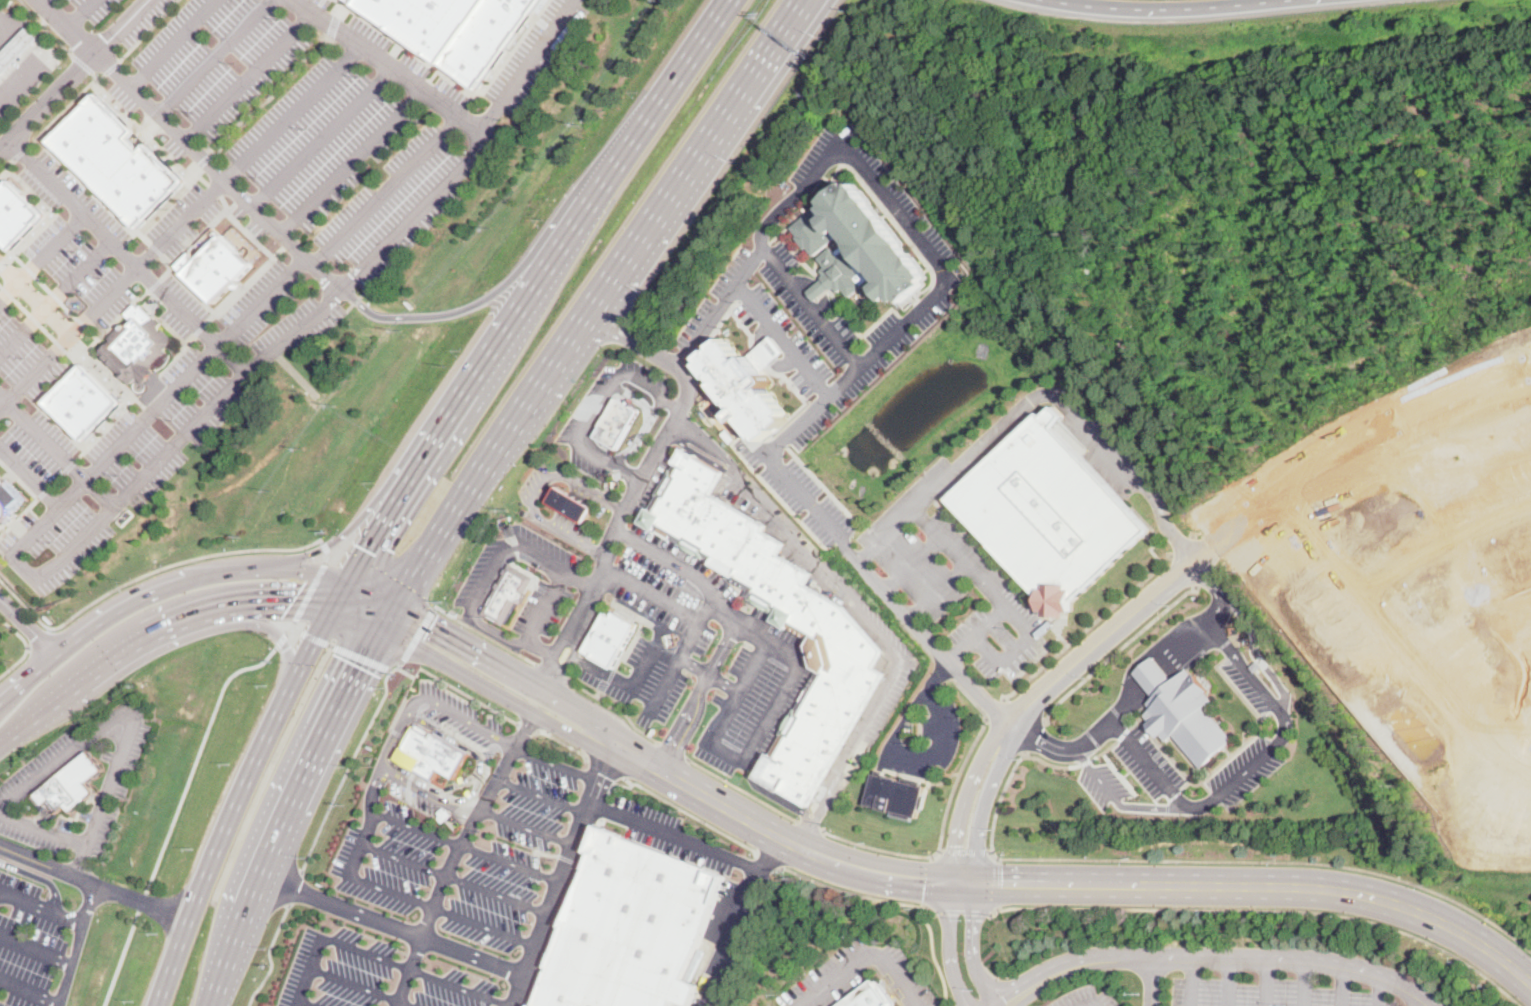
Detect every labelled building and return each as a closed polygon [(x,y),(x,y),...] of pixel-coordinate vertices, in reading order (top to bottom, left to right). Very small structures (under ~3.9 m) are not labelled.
[(533,0),(361,0),(359,3),(471,85),(533,0)] [(42,38),(0,79),(0,58),(31,27),(42,38)] [(99,93),(54,139),(141,225),(186,179),(150,144),(143,151),(128,136),(136,129),(99,93)] [(855,178),(941,270),(931,279),(910,298),(901,288),(894,294),(886,285),(893,279),(880,264),(853,287),(848,281),(842,286),(837,280),(820,295),(814,288),(829,276),(824,271),(827,268),(791,225),(810,208),(824,225),(836,214),(826,202),(855,178)] [(45,212),(12,179),(0,191),(0,234),(12,246),(45,212)] [(225,234),(254,263),(240,277),(245,282),(238,289),(232,283),(216,300),(188,273),(225,234)] [(146,316),(162,332),(160,334),(167,341),(161,347),(164,350),(156,358),(153,356),(146,362),(158,373),(149,383),(143,378),(136,385),(104,354),(117,340),(114,337),(127,324),(129,326),(137,317),(142,322),(146,316)] [(700,356),(704,361),(699,364),(712,376),(708,380),(718,392),(720,391),(736,411),(732,415),(739,422),(742,419),(758,438),(761,436),(764,440),(777,431),(775,428),(779,424),(781,427),(790,419),(786,414),(790,412),(774,391),(771,393),(766,387),(773,381),(767,374),(758,381),(739,355),(741,353),(730,339),(727,340),(724,337),(713,344),(716,348),(712,351),(709,348),(700,356)] [(89,365),(52,401),(90,439),(126,403),(89,365)] [(616,396),(594,435),(616,448),(639,410),(630,405),(633,401),(628,399),(626,403),(616,396)] [(1150,527),(1058,428),(1068,415),(1059,406),(1047,414),(1044,411),(949,499),(1042,598),(1042,611),(1075,614),(1078,597),(1150,527)] [(688,453),(692,454),(693,451),(706,458),(704,462),(723,472),(710,494),(765,525),(762,531),(783,544),(777,554),(811,574),(804,585),(843,607),(881,651),(872,668),(883,674),(808,806),(789,795),(779,789),(758,777),(782,735),(781,735),(795,709),(796,709),(819,669),(815,666),(811,664),(808,651),(813,642),(809,640),(768,618),(772,613),(750,600),(751,598),(746,596),(749,591),(727,578),(730,572),(705,558),(704,559),(679,544),(680,543),(643,522),(658,496),(656,495),(671,470),(672,470),(684,450),(688,453)] [(0,478),(0,521),(1,520),(22,498),(0,478)] [(584,523),(584,524),(547,502),(556,487),(557,486),(593,508),(584,523)] [(514,566),(532,576),(535,578),(526,594),(527,594),(521,604),(518,602),(506,624),(504,623),(503,626),(500,625),(496,623),(497,621),(489,616),(482,614),(496,588),(494,587),(497,582),(499,583),(504,574),(502,573),(505,569),(507,570),(510,564),(514,566)] [(637,622),(613,667),(583,650),(606,611),(612,615),(615,610),(637,622)] [(1235,740),(1201,767),(1174,734),(1166,740),(1144,714),(1151,708),(1146,702),(1152,696),(1132,671),(1154,653),(1174,677),(1188,665),(1217,700),(1208,707),(1235,740)] [(418,723),(428,729),(426,733),(433,737),(435,733),(471,753),(456,779),(440,769),(434,779),(397,758),(418,723)] [(92,756),(94,757),(95,756),(100,763),(99,764),(104,771),(89,783),(97,793),(72,813),(66,807),(57,815),(47,803),(40,808),(32,798),(89,752),(92,756)] [(869,771),(862,802),(874,805),(874,807),(886,810),(889,809),(914,815),(921,785),(869,771)] [(444,806),(447,809),(448,808),(452,813),(443,822),(438,817),(441,815),(438,812),(444,806)] [(671,998),(668,1005),(530,1005),(544,962),(559,922),(598,825),(722,872),(713,899),(698,943),(681,976),(695,983),(688,1004),(671,998)] [(896,1004),(894,1005),(837,1005),(871,980),(873,983),(877,980),(896,1004)]
